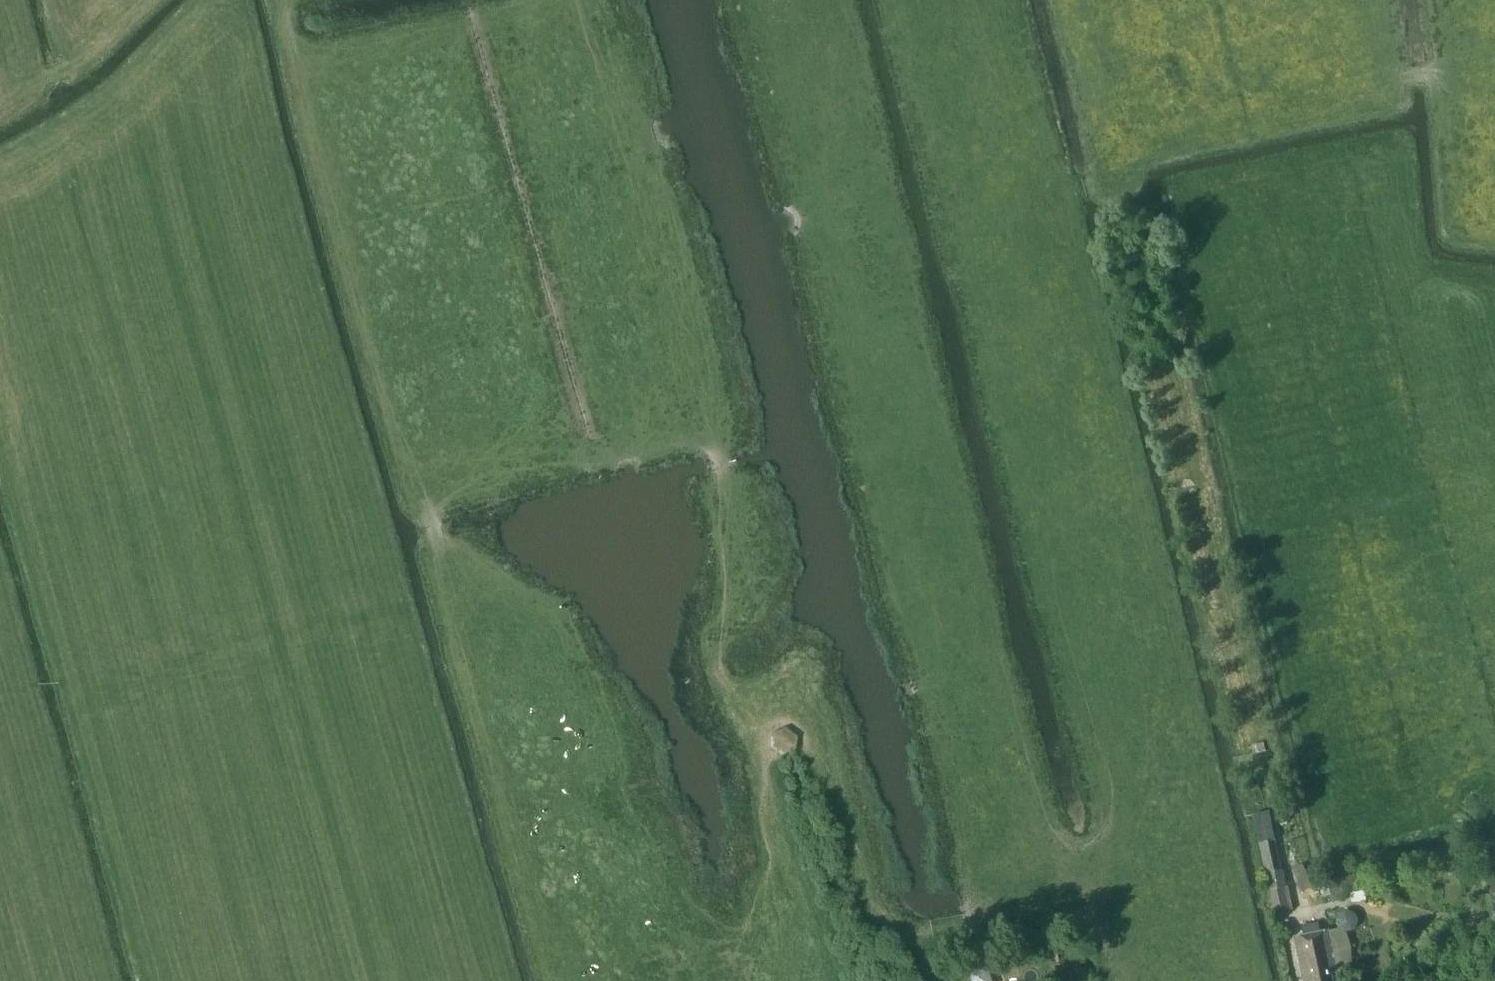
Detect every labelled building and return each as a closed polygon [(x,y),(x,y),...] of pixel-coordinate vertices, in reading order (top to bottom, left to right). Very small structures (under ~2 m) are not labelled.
[(796,749),(798,735),(786,726),(772,733),(770,745),(783,754),(796,749)] [(1269,810),(1254,813),(1274,910),(1293,906),(1288,884),(1287,885),(1284,868),(1279,869),(1272,840),(1276,839),(1269,810)] [(1371,887),(1368,872),(1322,881),(1325,897),(1371,887)] [(1338,972),(1338,976),(1343,975),(1346,973),(1349,970),(1351,967),(1353,964),(1353,962),(1353,959),(1352,953),(1350,941),(1348,931),(1346,928),(1344,927),(1340,927),(1328,930),(1329,931),(1321,933),(1319,924),(1303,927),(1305,936),(1296,938),(1305,979),(1311,978),(1311,980),(1333,980),(1332,973),(1338,972)] [(984,955),(960,963),(965,980),(992,980),(984,955)]
